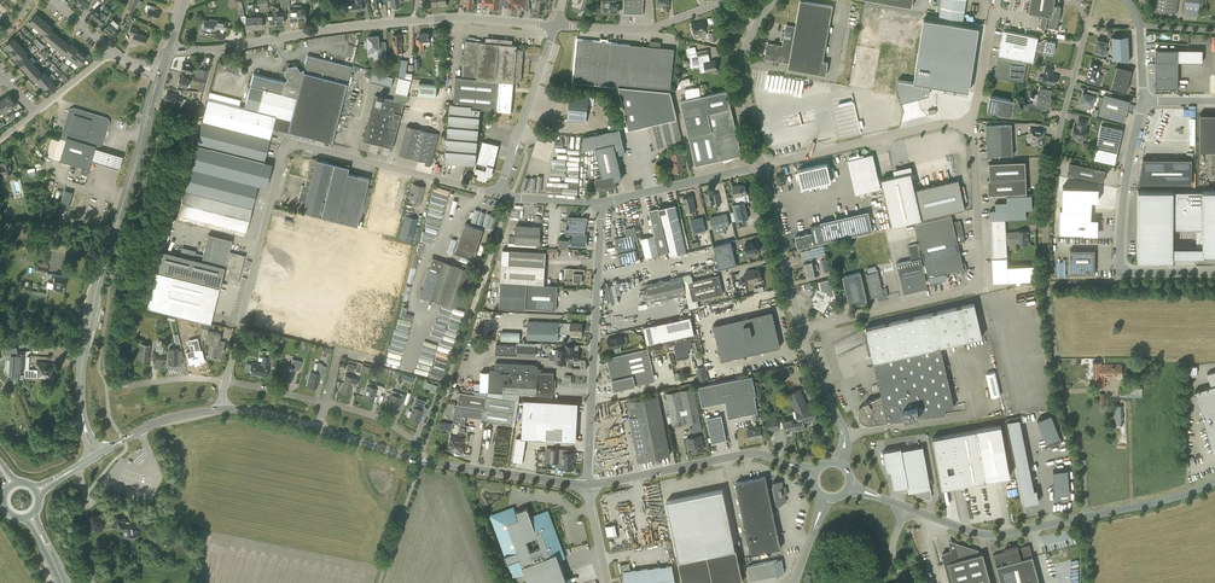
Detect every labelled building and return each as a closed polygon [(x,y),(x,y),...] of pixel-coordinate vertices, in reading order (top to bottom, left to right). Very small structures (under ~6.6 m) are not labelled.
[(77,3),(85,10),(89,4),(89,3),(92,0),(80,0),(77,3)] [(127,8),(134,10),(135,6),(136,4),(138,0),(130,0),(127,8)] [(355,3),(352,4),(352,3),(348,4),(348,3),(342,4),(342,8),(345,8),(346,13),(354,12),(354,11),(363,10),(362,3),(362,0),(355,0),(355,3)] [(490,8),(491,8),(490,9),(495,9),(495,8),(498,9),(499,5),(503,5),(503,0),(491,0),(490,8)] [(517,0),(504,0),(504,4),(508,4),(508,8),(511,8),(511,9),(516,10),(516,9),(517,0)] [(516,9),(517,9),(517,8),(525,8),(525,4),(529,4),(529,0),(517,0),(516,9)] [(572,6),(576,7),(576,8),(576,9),(579,10),(579,9),(580,9),(581,9),(584,0),(574,0),(572,6)] [(601,11),(609,11),(610,11),(610,13),(615,13),(615,12),(619,12),(619,3),(616,3),(616,0),(612,0),(601,0),(601,11)] [(623,13),(643,14),(643,0),(624,0),(623,13)] [(657,7),(663,7),(663,8),(664,8),(664,11),(669,10),(669,0),(656,0),(657,7)] [(833,6),(801,0),(800,0),(795,27),(786,25),(782,46),(768,43),(765,58),(789,63),(788,68),(821,74),(826,75),(828,62),(823,61),(833,6)] [(966,0),(941,0),(938,16),(962,20),(966,0)] [(1054,5),(1055,0),(1030,0),(1028,13),(1041,15),(1052,17),(1054,5)] [(1178,0),(1153,0),(1152,10),(1177,13),(1178,0)] [(1197,16),(1198,6),(1203,6),(1203,0),(1185,0),(1183,14),(1197,16)] [(102,10),(106,6),(103,3),(97,10),(94,8),(90,14),(95,18),(102,10)] [(157,19),(159,11),(152,9),(153,6),(146,4),(145,8),(148,9),(146,16),(157,19)] [(1052,17),(1041,15),(1040,26),(1057,29),(1061,6),(1054,5),(1052,17)] [(290,20),(298,20),(297,6),(293,7),(293,9),(289,9),(290,20)] [(297,6),(298,20),(305,19),(305,8),(301,8),(301,6),(297,6)] [(273,25),(273,24),(276,24),(275,12),(276,12),(275,8),(272,8),(272,12),(267,13),(268,24),(269,24),(269,26),(273,25)] [(107,14),(102,10),(95,18),(101,23),(107,15),(109,17),(113,13),(110,11),(107,14)] [(275,12),(276,24),(284,23),(283,12),(276,12),(275,12)] [(34,26),(41,18),(36,13),(29,22),(34,26)] [(246,28),(254,28),(254,14),(250,14),(250,16),(246,17),(246,28)] [(254,14),(254,28),(262,27),(262,16),(257,16),(257,14),(254,14)] [(39,30),(46,22),(41,18),(34,26),(39,30)] [(112,32),(119,23),(113,18),(105,27),(112,32)] [(923,18),(913,81),(899,79),(897,87),(900,100),(926,94),(928,83),(967,91),(978,27),(923,18)] [(226,22),(210,19),(209,21),(204,20),(203,28),(214,30),(214,26),(225,27),(226,22)] [(694,32),(705,30),(703,21),(692,23),(694,32)] [(44,34),(49,28),(51,26),(46,22),(39,30),(44,34)] [(144,44),(147,36),(136,33),(138,29),(131,27),(129,33),(134,35),(132,42),(137,43),(137,42),(144,44)] [(48,40),(54,32),(49,28),(44,34),(43,36),(48,40)] [(1033,62),(1038,37),(1003,30),(998,55),(1033,62)] [(710,41),(717,39),(716,31),(709,33),(710,41)] [(52,45),(59,36),(54,32),(48,40),(52,45)] [(224,40),(225,33),(216,32),(215,39),(224,40)] [(417,51),(424,50),(424,44),(430,44),(429,32),(419,33),(420,39),(416,39),(417,51)] [(401,38),(401,34),(393,34),(393,39),(393,44),(394,44),(394,53),(402,52),(401,44),(402,44),(402,38),(401,38)] [(379,50),(378,35),(368,36),(368,40),(365,40),(366,47),(369,47),(369,49),(375,48),(376,60),(386,59),(385,50),(379,50)] [(1129,61),(1128,35),(1111,36),(1113,57),(1129,61)] [(57,49),(64,41),(59,36),(52,45),(57,49)] [(10,49),(18,42),(13,37),(5,44),(10,49)] [(1104,41),(1104,39),(1100,38),(1100,39),(1097,39),(1094,52),(1103,54),(1106,55),(1108,50),(1104,49),(1106,41),(1104,41)] [(508,44),(508,41),(489,39),(489,42),(465,40),(462,77),(456,76),(454,103),(450,102),(445,155),(445,161),(476,164),(481,108),(496,110),(496,111),(511,112),(513,92),(514,81),(521,82),(522,61),(523,49),(517,49),(517,45),(508,44)] [(602,42),(577,39),(573,82),(619,86),(629,129),(648,124),(654,148),(682,141),(670,90),(674,48),(607,42),(607,40),(602,40),(602,42)] [(1053,51),(1055,42),(1049,41),(1048,40),(1047,40),(1046,39),(1045,39),(1044,39),(1043,39),(1043,40),(1042,40),(1041,41),(1040,42),(1037,42),(1036,50),(1045,52),(1045,50),(1053,51)] [(62,53),(69,45),(64,41),(57,49),(62,53)] [(14,54),(22,47),(18,42),(10,49),(14,54)] [(67,58),(76,47),(71,43),(69,45),(62,53),(67,58)] [(18,59),(26,52),(22,47),(14,54),(18,59)] [(74,60),(81,51),(76,47),(67,58),(69,56),(74,60)] [(689,54),(691,63),(690,63),(691,68),(700,66),(701,72),(717,69),(715,60),(711,61),(708,49),(696,52),(696,50),(689,51),(689,54)] [(1155,49),(1155,61),(1178,61),(1178,49),(1155,49)] [(81,51),(74,60),(79,64),(86,56),(81,51)] [(29,58),(29,59),(30,57),(26,52),(18,59),(17,61),(21,65),(29,58)] [(304,68),(291,118),(288,130),(332,141),(352,65),(350,65),(344,63),(319,57),(307,54),(307,56),(305,62),(304,68)] [(1023,81),(1026,63),(998,57),(994,75),(1015,80),(1023,81)] [(33,63),(29,59),(29,58),(21,65),(25,70),(33,63)] [(401,60),(399,76),(406,77),(408,60),(402,59),(401,60)] [(40,66),(36,61),(33,63),(25,70),(30,75),(38,68),(37,68),(40,66)] [(1178,76),(1178,61),(1155,61),(1155,75),(1178,76)] [(197,69),(192,68),(193,64),(183,62),(183,63),(182,63),(181,65),(182,66),(181,70),(196,74),(195,75),(200,76),(206,78),(208,70),(197,68),(197,69)] [(238,73),(241,66),(227,62),(225,70),(234,73),(235,72),(238,73)] [(1100,84),(1102,75),(1098,74),(1100,65),(1091,62),(1087,77),(1096,80),(1095,83),(1100,84)] [(276,114),(291,118),(304,68),(302,67),(299,70),(295,65),(289,65),(287,65),(284,73),(287,78),(285,80),(284,81),(278,80),(253,73),(245,107),(208,98),(196,144),(191,164),(186,184),(183,196),(180,207),(177,220),(244,237),(258,185),(252,183),(258,159),(264,161),(276,114)] [(1126,92),(1132,69),(1117,65),(1111,87),(1115,89),(1126,92)] [(36,79),(44,71),(45,71),(40,66),(37,68),(38,68),(30,75),(34,80),(36,79)] [(1052,74),(1053,69),(1046,67),(1045,73),(1044,73),(1043,76),(1040,76),(1038,77),(1038,80),(1042,81),(1042,82),(1055,84),(1057,83),(1057,81),(1056,80),(1057,75),(1052,74)] [(389,74),(374,70),(371,79),(392,85),(395,76),(389,74)] [(40,83),(48,76),(44,71),(36,79),(40,83)] [(1178,88),(1178,76),(1155,75),(1155,88),(1178,88)] [(45,88),(53,81),(48,76),(40,83),(45,88)] [(190,83),(191,80),(189,79),(189,78),(180,76),(177,85),(187,87),(188,83),(190,83)] [(203,91),(206,80),(194,76),(192,82),(199,83),(197,90),(203,91)] [(690,82),(689,77),(679,80),(681,86),(683,86),(686,99),(681,100),(695,165),(724,159),(724,160),(726,161),(727,160),(729,160),(730,159),(730,158),(742,155),(727,90),(701,96),(699,86),(693,87),(692,82),(690,82)] [(408,95),(411,81),(399,78),(395,92),(408,95)] [(53,81),(45,88),(49,93),(57,86),(53,81)] [(419,82),(418,96),(436,97),(437,84),(421,83),(419,82)] [(1034,94),(1032,104),(1029,103),(1029,104),(1026,103),(1025,109),(1028,109),(1027,110),(1035,111),(1036,106),(1049,109),(1051,99),(1050,98),(1051,90),(1040,88),(1038,95),(1034,94)] [(1097,97),(1098,92),(1088,89),(1086,94),(1083,93),(1080,102),(1084,103),(1083,107),(1090,109),(1091,105),(1092,106),(1094,96),(1097,97)] [(181,103),(182,98),(176,96),(176,95),(167,92),(164,101),(174,104),(174,102),(181,103)] [(586,122),(589,94),(570,92),(568,114),(567,120),(586,122)] [(1124,121),(1130,100),(1104,93),(1098,114),(1124,121)] [(3,98),(9,107),(11,109),(17,105),(9,94),(3,98)] [(384,120),(399,123),(404,102),(375,95),(369,116),(384,120)] [(1011,115),(1014,100),(1011,100),(990,95),(987,110),(1011,115)] [(9,107),(3,98),(0,100),(0,105),(4,111),(9,107)] [(196,113),(197,108),(187,105),(186,111),(196,113)] [(98,146),(102,144),(109,122),(107,117),(73,107),(68,109),(62,129),(60,138),(65,140),(59,160),(82,167),(80,173),(87,175),(91,163),(91,160),(95,148),(96,146),(98,146)] [(1199,114),(1199,151),(1214,151),(1214,114),(1199,114)] [(378,145),(384,120),(369,116),(363,141),(370,143),(378,145)] [(1085,128),(1087,120),(1079,118),(1077,124),(1078,124),(1077,126),(1074,126),(1072,135),(1085,138),(1087,129),(1085,128)] [(393,148),(399,123),(384,120),(378,145),(393,148)] [(987,156),(1002,155),(1013,155),(1011,124),(1001,124),(986,125),(987,156)] [(1117,152),(1122,129),(1101,124),(1096,147),(1117,152)] [(411,157),(418,128),(407,125),(399,154),(411,157)] [(418,128),(411,157),(426,161),(425,164),(431,166),(434,152),(439,134),(418,128)] [(625,153),(619,129),(585,137),(583,137),(582,150),(595,147),(602,177),(595,178),(595,189),(603,189),(603,190),(607,189),(607,188),(616,186),(615,180),(622,179),(617,155),(625,153)] [(1044,136),(1044,131),(1030,129),(1029,136),(1032,137),(1034,139),(1033,144),(1042,146),(1043,140),(1042,140),(1043,136),(1044,136)] [(1177,134),(1177,149),(1196,149),(1195,133),(1177,134)] [(60,138),(52,136),(46,155),(59,160),(65,140),(60,138)] [(477,162),(494,166),(499,145),(483,141),(477,162)] [(1096,147),(1093,159),(1115,164),(1117,152),(1096,147)] [(95,148),(91,160),(114,167),(118,169),(122,156),(118,154),(95,148)] [(684,160),(682,151),(671,153),(672,158),(673,157),(674,162),(673,162),(675,172),(678,172),(678,171),(679,171),(683,170),(681,161),(684,160)] [(1138,183),(1192,183),(1191,158),(1143,159),(1138,183)] [(319,217),(359,224),(363,202),(369,203),(370,194),(365,193),(366,191),(372,192),(373,187),(367,186),(368,181),(373,182),(373,178),(347,173),(348,165),(315,159),(311,181),(306,180),(305,185),(302,184),(299,199),(305,201),(303,212),(320,215),(319,217)] [(12,172),(9,161),(2,163),(2,165),(0,166),(0,174),(4,173),(4,174),(12,172)] [(1026,161),(989,163),(990,179),(988,179),(989,194),(1006,194),(1027,193),(1026,161)] [(292,162),(290,171),(304,173),(305,164),(292,162)] [(491,176),(494,166),(477,162),(477,164),(475,171),(478,172),(477,177),(487,180),(488,175),(491,176)] [(827,162),(797,168),(801,187),(831,180),(827,162)] [(1103,181),(1106,169),(1070,162),(1067,174),(1103,181)] [(915,189),(910,172),(881,179),(892,226),(921,219),(965,209),(958,179),(915,189)] [(786,182),(784,173),(775,176),(777,184),(786,182)] [(379,175),(373,202),(383,204),(388,184),(392,185),(393,178),(379,175)] [(47,184),(45,188),(51,190),(54,181),(48,179),(47,184)] [(16,193),(22,191),(18,180),(12,183),(16,193)] [(420,203),(420,200),(424,186),(413,183),(410,197),(409,201),(420,203)] [(735,196),(740,195),(741,200),(749,198),(748,192),(747,193),(745,184),(738,186),(737,185),(733,186),(735,196)] [(1060,186),(1060,208),(1089,209),(1089,200),(1096,200),(1097,187),(1060,186)] [(444,200),(447,190),(435,187),(432,197),(444,200)] [(68,208),(73,192),(64,190),(61,200),(60,205),(68,208)] [(1138,191),(1137,260),(1172,260),(1172,256),(1172,247),(1172,229),(1196,229),(1196,247),(1196,254),(1204,254),(1214,254),(1214,190),(1138,191)] [(713,194),(713,191),(705,192),(707,204),(713,203),(714,206),(720,205),(718,195),(715,196),(714,194),(713,194)] [(990,220),(1005,219),(1027,218),(1026,209),(1033,209),(1032,195),(1007,196),(1007,202),(995,203),(995,210),(989,210),(990,220)] [(686,212),(696,210),(692,196),(683,198),(686,212)] [(437,233),(445,202),(431,199),(424,230),(437,233)] [(736,221),(748,218),(744,201),(732,204),(736,221)] [(651,226),(653,235),(655,235),(659,254),(668,252),(669,255),(686,252),(685,248),(675,204),(649,210),(653,226),(651,226)] [(396,235),(401,213),(376,208),(376,210),(371,209),(366,228),(396,235)] [(1089,209),(1058,209),(1057,233),(1095,234),(1095,219),(1089,219),(1089,209)] [(485,228),(489,214),(475,210),(470,224),(480,227),(480,226),(485,228)] [(798,248),(872,231),(868,212),(810,226),(812,232),(795,235),(798,248)] [(725,232),(724,227),(730,226),(727,213),(710,217),(713,229),(714,229),(715,234),(725,232)] [(491,214),(487,228),(492,230),(496,216),(491,214)] [(411,241),(417,218),(406,215),(400,238),(411,241)] [(965,241),(960,221),(953,222),(951,215),(916,223),(929,282),(942,279),(940,273),(956,270),(956,273),(967,271),(965,263),(963,264),(958,243),(965,241)] [(571,241),(571,246),(586,246),(587,234),(584,234),(588,217),(568,216),(568,222),(569,222),(569,228),(566,228),(566,237),(566,238),(559,238),(559,246),(569,246),(569,241),(571,241)] [(690,235),(707,231),(703,217),(687,221),(690,235)] [(1006,240),(1006,232),(1005,219),(990,220),(992,256),(1007,256),(1006,240)] [(474,255),(483,229),(465,223),(457,248),(474,255)] [(539,244),(540,226),(516,225),(516,236),(509,236),(509,242),(515,243),(539,244)] [(634,240),(637,239),(634,227),(625,229),(627,236),(614,239),(618,252),(636,248),(634,240)] [(1006,232),(1006,240),(1017,240),(1018,245),(1030,244),(1029,230),(1017,231),(1006,232)] [(421,231),(419,245),(430,247),(430,242),(433,243),(435,233),(421,231)] [(239,270),(243,255),(229,251),(232,240),(208,234),(203,255),(200,255),(199,258),(200,258),(200,260),(162,250),(161,251),(157,267),(156,270),(147,308),(149,308),(197,320),(211,322),(214,309),(218,293),(226,296),(222,312),(230,314),(236,290),(232,289),(232,287),(233,283),(238,284),(241,270),(239,270)] [(659,254),(655,235),(653,235),(641,238),(645,257),(659,254)] [(759,251),(761,248),(760,244),(759,243),(758,240),(745,243),(747,252),(756,250),(757,251),(759,251)] [(719,269),(737,264),(731,241),(713,245),(715,255),(714,255),(714,256),(714,257),(714,258),(715,258),(715,259),(716,259),(719,269)] [(904,293),(928,288),(917,243),(908,246),(911,260),(897,263),(904,293)] [(817,276),(812,257),(826,254),(823,244),(800,250),(802,259),(803,259),(804,263),(803,263),(805,269),(804,269),(805,273),(806,273),(807,278),(817,276)] [(418,261),(422,247),(417,246),(414,260),(418,261)] [(636,248),(618,252),(620,263),(638,259),(636,248)] [(500,282),(544,284),(544,279),(546,252),(501,249),(500,264),(499,269),(501,269),(500,282)] [(1094,273),(1094,250),(1070,250),(1069,273),(1094,273)] [(445,261),(432,257),(422,286),(424,287),(423,290),(420,289),(418,295),(455,307),(470,266),(463,263),(461,267),(447,262),(448,260),(445,259),(445,261)] [(826,258),(821,259),(824,272),(830,270),(826,258)] [(1010,281),(1009,266),(1007,266),(1007,258),(992,258),(993,282),(1010,281)] [(47,273),(49,264),(39,261),(38,266),(34,265),(33,270),(47,273)] [(1057,261),(1057,276),(1066,276),(1066,261),(1057,261)] [(414,277),(418,263),(412,262),(408,276),(414,277)] [(1009,266),(1010,281),(1034,280),(1033,265),(1009,266)] [(585,274),(585,269),(566,268),(565,278),(573,278),(573,280),(573,281),(578,281),(578,283),(583,283),(583,276),(581,276),(581,274),(585,274)] [(762,278),(760,269),(752,271),(752,270),(746,271),(747,275),(743,276),(745,284),(753,282),(753,281),(762,278)] [(882,288),(878,271),(866,273),(871,297),(877,296),(878,299),(880,299),(880,300),(883,299),(883,298),(887,297),(888,296),(886,287),(882,288)] [(849,306),(867,302),(860,272),(842,276),(849,306)] [(63,290),(66,277),(51,273),(50,278),(55,279),(53,288),(63,290)] [(719,288),(717,279),(720,279),(719,275),(688,282),(692,300),(723,293),(722,288),(719,288)] [(681,276),(646,284),(650,302),(686,293),(681,276)] [(405,291),(410,293),(413,279),(408,278),(405,291)] [(836,298),(831,278),(818,281),(820,291),(818,290),(813,298),(816,300),(816,302),(816,303),(814,306),(823,311),(831,299),(836,298)] [(559,285),(544,284),(500,282),(499,307),(526,308),(526,301),(533,308),(557,309),(559,285)] [(1007,307),(1032,304),(1030,291),(1006,295),(1007,307)] [(858,412),(858,413),(858,416),(858,417),(860,419),(860,420),(862,422),(863,423),(866,424),(867,424),(870,424),(871,424),(886,422),(946,414),(945,409),(945,408),(954,406),(940,346),(982,336),(974,302),(866,328),(866,329),(862,331),(865,337),(864,338),(866,343),(866,344),(869,343),(872,355),(881,395),(864,403),(865,404),(861,408),(859,408),(859,409),(858,412)] [(1009,320),(1034,316),(1032,304),(1007,307),(1009,320)] [(450,318),(461,320),(463,310),(452,307),(450,318)] [(439,309),(438,315),(435,314),(433,318),(444,322),(448,313),(439,309)] [(721,360),(780,346),(773,315),(772,311),(713,325),(721,360)] [(694,334),(690,316),(679,319),(682,336),(694,334)] [(1011,332),(1035,329),(1034,316),(1009,320),(1011,332)] [(443,334),(454,338),(459,323),(449,319),(443,334)] [(210,323),(211,322),(197,320),(201,321),(200,328),(207,330),(204,342),(214,344),(211,357),(219,359),(223,341),(219,340),(221,333),(212,331),(214,324),(210,323)] [(559,322),(528,321),(527,339),(558,340),(558,333),(559,322)] [(571,322),(571,323),(559,322),(558,333),(570,333),(570,335),(581,335),(582,323),(571,322)] [(647,344),(660,341),(656,324),(644,326),(647,344)] [(442,334),(444,330),(431,325),(430,329),(442,334)] [(1013,345),(1037,341),(1035,329),(1011,332),(1013,345)] [(520,330),(498,330),(498,339),(519,340),(520,330)] [(441,335),(432,365),(445,368),(453,338),(441,335)] [(609,348),(623,345),(621,336),(607,339),(609,348)] [(194,350),(186,352),(189,364),(196,363),(196,365),(201,364),(200,360),(204,359),(202,350),(200,350),(198,337),(190,339),(191,344),(193,344),(194,350)] [(691,347),(690,340),(686,341),(685,340),(673,343),(677,358),(689,355),(687,348),(691,347)] [(1015,357),(1039,354),(1037,341),(1013,345),(1015,357)] [(163,351),(164,343),(157,342),(156,350),(163,351)] [(148,360),(150,345),(141,343),(139,359),(148,360)] [(496,344),(495,354),(517,355),(517,348),(514,348),(514,345),(496,344)] [(536,356),(536,346),(517,345),(517,348),(517,355),(517,356),(536,356)] [(566,345),(566,350),(556,349),(555,359),(555,363),(566,363),(566,361),(568,361),(569,362),(572,362),(573,361),(573,360),(578,360),(578,351),(575,350),(575,346),(566,345)] [(10,354),(17,352),(16,347),(5,349),(7,355),(10,355),(10,354)] [(182,357),(182,352),(182,350),(178,350),(178,348),(169,348),(169,364),(178,364),(178,357),(182,357)] [(655,381),(648,349),(607,358),(610,372),(613,386),(614,390),(655,381)] [(17,352),(10,354),(10,355),(11,359),(11,369),(12,377),(17,376),(20,375),(21,366),(25,367),(26,356),(26,350),(17,352)] [(1016,370),(1041,366),(1039,354),(1015,357),(1016,370)] [(268,365),(270,358),(263,356),(262,364),(252,362),(250,373),(259,374),(260,373),(267,375),(269,365),(268,365)] [(403,357),(399,369),(403,371),(408,358),(403,357)] [(299,370),(302,361),(292,358),(290,366),(286,365),(282,379),(287,380),(286,381),(290,382),(291,381),(292,381),(295,369),(299,370)] [(412,361),(408,360),(405,371),(414,374),(418,360),(413,359),(412,361)] [(355,367),(357,362),(349,360),(348,365),(347,365),(346,370),(355,372),(356,368),(355,367)] [(35,362),(35,367),(39,367),(40,367),(39,377),(39,380),(51,380),(51,376),(52,376),(52,375),(53,375),(53,372),(52,372),(53,367),(46,366),(46,363),(40,362),(35,362)] [(324,375),(326,366),(322,365),(323,363),(318,362),(315,373),(311,372),(307,385),(317,387),(320,374),(324,375)] [(535,364),(495,362),(495,370),(490,369),(489,391),(503,391),(503,393),(553,396),(554,372),(541,371),(541,368),(538,368),(538,366),(535,365),(535,364)] [(1102,364),(1105,377),(1105,376),(1122,376),(1122,364),(1105,364),(1102,364)] [(783,378),(792,374),(788,365),(780,369),(783,378)] [(424,376),(427,368),(419,366),(417,374),(424,376)] [(426,374),(440,379),(443,369),(431,366),(430,370),(428,370),(426,374)] [(1018,382),(1043,379),(1041,366),(1016,370),(1018,382)] [(699,381),(706,379),(703,367),(696,369),(699,381)] [(489,391),(489,371),(481,371),(480,390),(489,391)] [(991,396),(1001,395),(996,371),(986,373),(991,396)] [(1208,377),(1211,386),(1195,391),(1213,454),(1214,453),(1214,371),(1207,373),(1208,377)] [(356,386),(357,379),(353,378),(346,375),(341,391),(349,393),(352,384),(356,386)] [(757,411),(754,395),(756,394),(752,375),(710,384),(698,386),(699,388),(702,405),(726,401),(729,416),(757,411)] [(1020,395),(1044,391),(1043,379),(1018,382),(1020,395)] [(380,394),(383,386),(369,381),(363,397),(373,400),(376,393),(380,394)] [(1142,393),(1142,386),(1125,386),(1125,387),(1121,387),(1120,393),(1119,393),(1119,397),(1132,397),(1142,397),(1142,393)] [(702,430),(693,388),(666,394),(672,426),(693,422),(694,427),(690,428),(691,432),(702,430)] [(799,389),(788,394),(796,412),(798,419),(803,418),(804,421),(817,418),(815,406),(810,407),(809,404),(806,405),(799,389)] [(403,403),(406,395),(392,390),(387,405),(397,409),(399,402),(403,403)] [(1044,391),(1020,395),(1022,407),(1046,404),(1044,391)] [(482,418),(486,396),(459,392),(458,404),(456,403),(453,423),(465,425),(465,424),(464,424),(465,420),(466,415),(482,418)] [(634,422),(631,423),(637,455),(636,455),(638,462),(649,460),(649,459),(654,458),(670,454),(658,395),(626,402),(629,417),(632,416),(634,422)] [(515,400),(486,396),(482,418),(482,420),(512,424),(515,400)] [(523,399),(521,438),(524,438),(575,441),(575,432),(577,432),(578,402),(523,399)] [(425,416),(428,408),(424,406),(423,409),(413,406),(409,418),(419,422),(421,414),(425,416)] [(1051,414),(1038,420),(1042,431),(1046,442),(1048,441),(1048,443),(1047,443),(1048,447),(1062,442),(1056,426),(1051,414)] [(712,442),(726,439),(721,415),(707,418),(712,442)] [(776,416),(766,418),(767,419),(769,431),(779,429),(776,416)] [(795,430),(805,428),(804,421),(803,418),(798,419),(793,420),(792,418),(783,420),(785,430),(795,428),(795,430)] [(1019,419),(1008,422),(1009,428),(1010,434),(1022,431),(1021,425),(1019,419)] [(451,431),(453,423),(440,421),(439,429),(451,431)] [(977,429),(933,437),(942,488),(944,487),(950,486),(953,486),(963,484),(966,483),(973,482),(979,481),(985,480),(986,480),(1000,477),(1010,475),(1001,425),(977,429)] [(763,437),(761,426),(760,426),(760,428),(758,428),(747,430),(749,439),(757,437),(757,438),(763,437)] [(1022,431),(1010,434),(1011,440),(1023,437),(1022,431)] [(703,449),(701,435),(687,438),(689,447),(693,446),(694,450),(693,451),(703,449)] [(463,450),(464,440),(458,439),(458,438),(451,437),(449,450),(457,451),(458,449),(463,450)] [(1023,437),(1011,440),(1012,445),(1024,443),(1023,437)] [(1024,443),(1012,445),(1014,451),(1025,449),(1024,443)] [(931,489),(923,447),(901,450),(901,448),(883,451),(886,471),(891,470),(893,482),(894,488),(908,486),(909,492),(915,491),(915,492),(915,493),(916,494),(917,495),(927,499),(928,499),(929,499),(930,499),(931,499),(931,498),(932,498),(932,497),(932,496),(932,495),(931,489)] [(575,461),(575,452),(571,452),(571,449),(551,448),(550,462),(559,462),(559,460),(563,461),(563,468),(573,468),(573,461),(575,461)] [(1025,449),(1014,451),(1015,457),(1026,455),(1025,449)] [(1026,455),(1015,457),(1016,463),(1028,461),(1026,455)] [(1028,461),(1016,463),(1017,469),(1029,467),(1028,461)] [(1029,467),(1017,469),(1018,475),(1030,473),(1029,467)] [(1068,470),(1053,471),(1055,498),(1060,497),(1060,495),(1070,494),(1068,470)] [(1030,473),(1018,475),(1020,481),(1031,478),(1030,473)] [(770,498),(768,488),(766,476),(736,482),(742,513),(772,507),(770,498)] [(1031,478),(1020,481),(1021,487),(1032,484),(1031,478)] [(768,488),(770,498),(775,497),(778,505),(786,501),(784,495),(786,495),(784,487),(782,487),(782,481),(773,481),(773,487),(768,488)] [(1032,484),(1021,487),(1022,492),(1034,490),(1032,484)] [(667,501),(679,560),(678,560),(683,582),(733,582),(743,581),(736,548),(723,489),(667,501)] [(1034,490),(1022,492),(1023,498),(1024,504),(1039,501),(1038,495),(1036,489),(1034,490)] [(562,549),(552,522),(548,511),(531,517),(527,507),(522,509),(515,511),(514,507),(508,509),(491,515),(506,555),(504,555),(507,563),(508,562),(514,577),(525,572),(529,582),(568,582),(567,581),(565,576),(564,573),(561,564),(559,560),(565,558),(564,556),(562,549)] [(747,536),(777,530),(772,507),(742,513),(747,536)] [(137,522),(137,517),(129,518),(130,519),(125,520),(125,518),(122,519),(122,520),(118,520),(119,529),(123,528),(124,538),(136,537),(136,535),(138,535),(138,530),(136,530),(136,525),(137,525),(137,522)] [(605,525),(607,535),(617,534),(615,524),(605,525)] [(777,530),(747,536),(751,554),(781,547),(777,530)] [(978,550),(955,543),(957,550),(953,551),(953,550),(943,553),(945,563),(948,562),(954,582),(991,582),(983,553),(979,554),(978,550)] [(1030,545),(1018,548),(1017,545),(1005,549),(1005,551),(993,554),(997,566),(1001,582),(1040,582),(1033,556),(1030,545)] [(750,580),(780,574),(779,570),(782,570),(780,559),(747,565),(750,580)] [(629,563),(620,565),(622,577),(623,579),(623,580),(624,582),(676,582),(672,565),(631,570),(629,563)]
